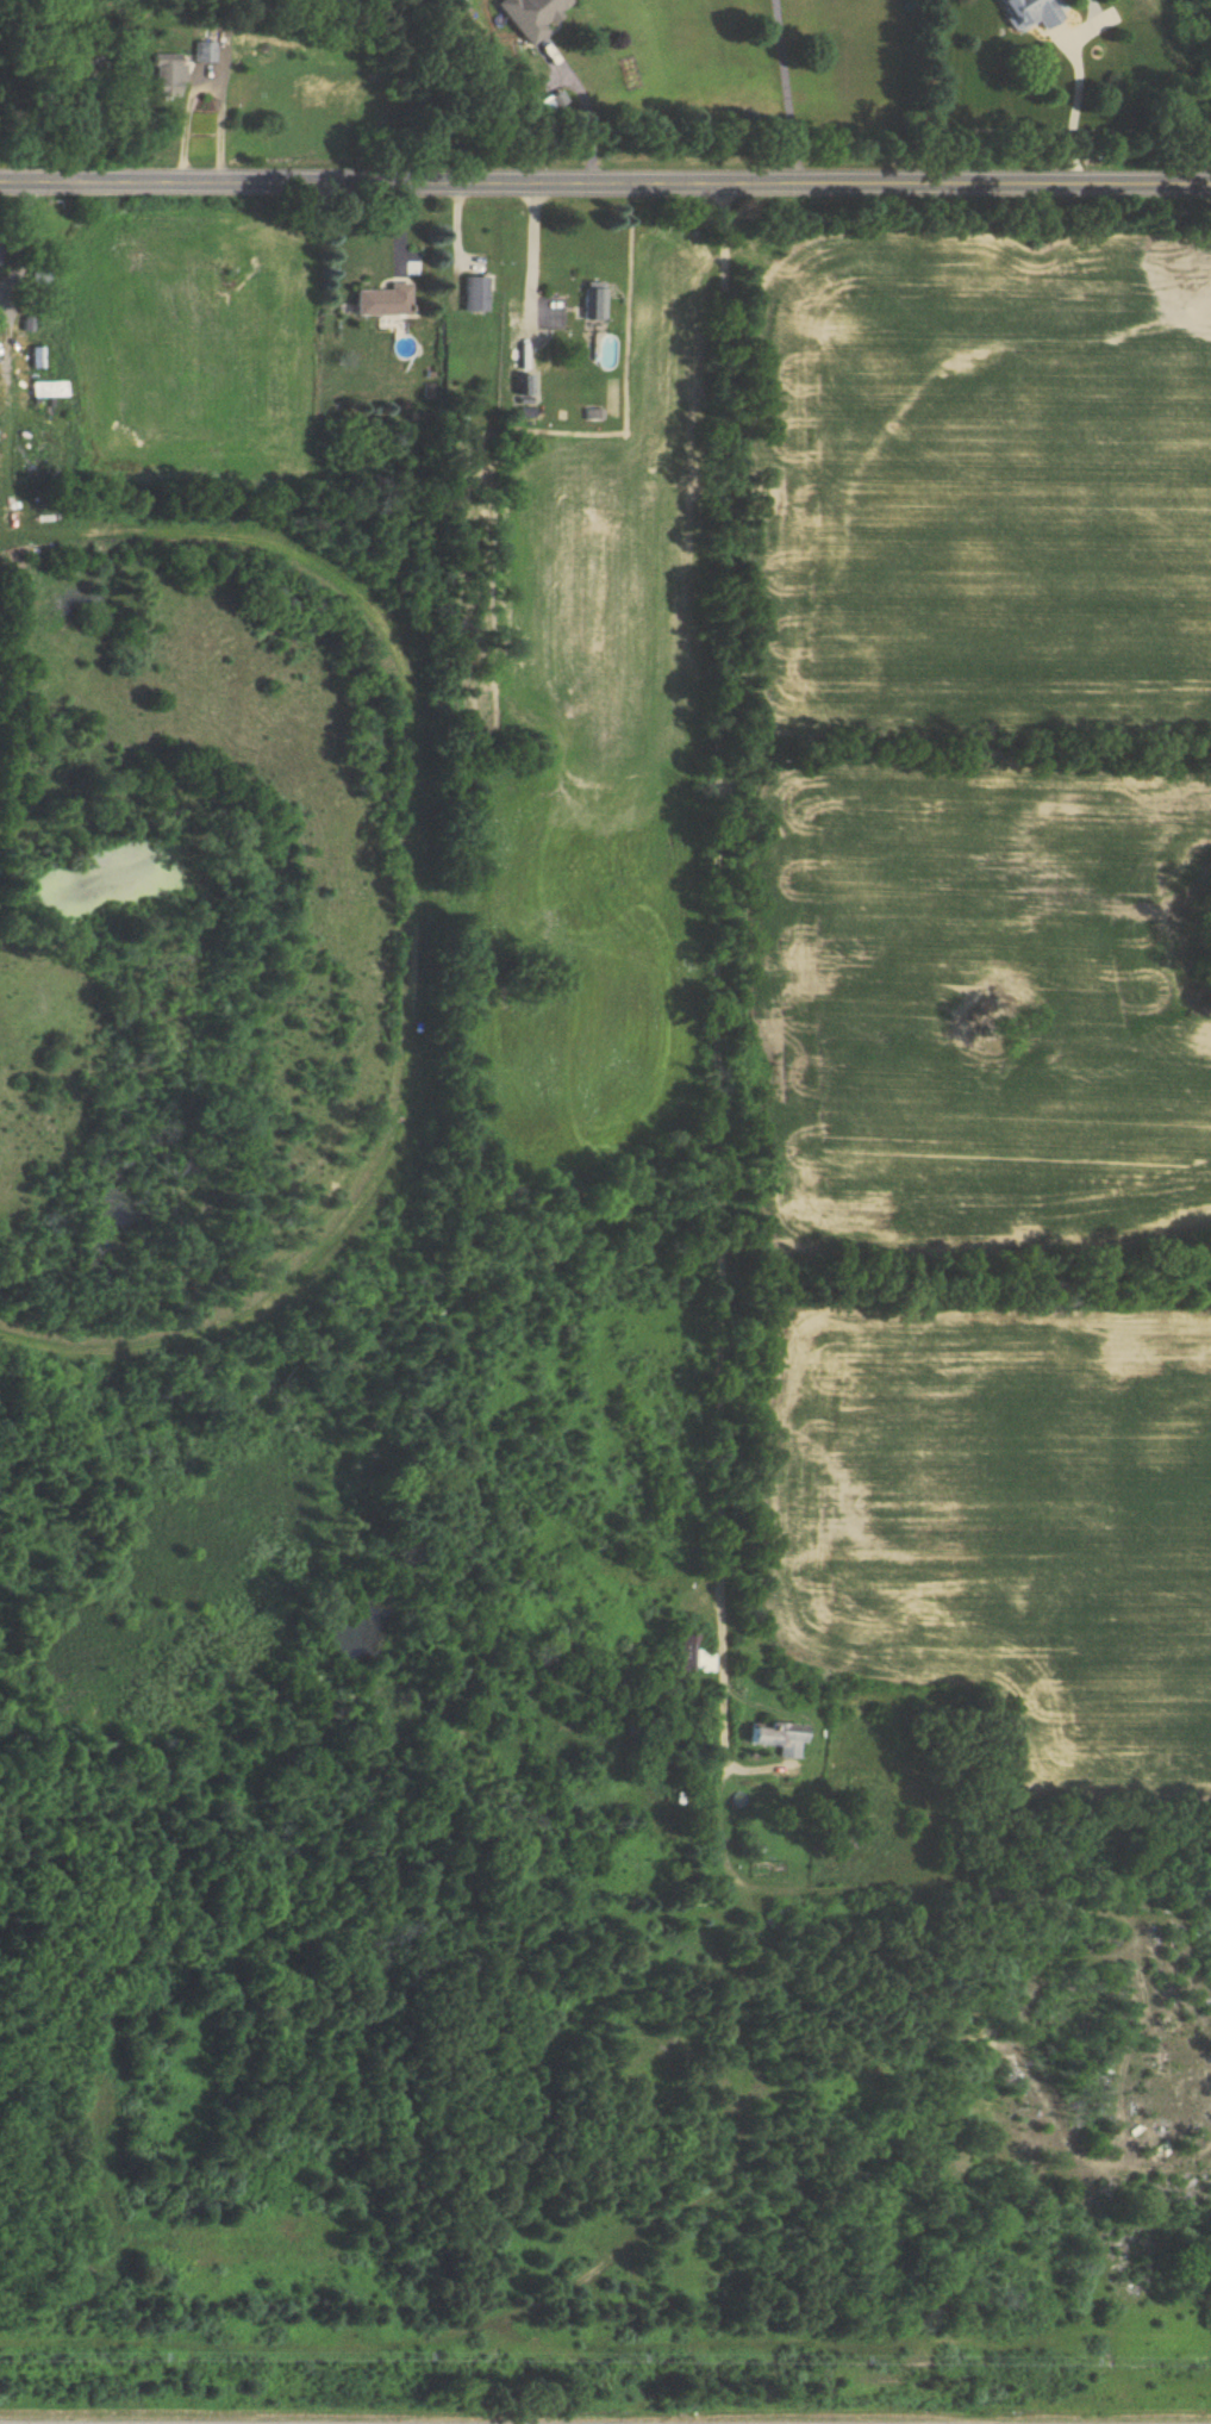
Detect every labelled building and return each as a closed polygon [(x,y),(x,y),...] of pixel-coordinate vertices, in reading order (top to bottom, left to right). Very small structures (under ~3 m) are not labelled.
[(546,33),(542,27),(571,4),(569,0),(497,0),(492,4),(526,48),(546,33)] [(1042,0),(996,0),(1013,34),(1037,21),(1041,29),(1061,19),(1051,0),(1042,0)] [(192,63),(211,63),(211,43),(192,43),(192,63)] [(64,75),(81,73),(79,55),(62,57),(64,75)] [(179,94),(179,55),(150,55),(150,94),(179,94)] [(484,311),(484,276),(461,276),(461,311),(484,311)] [(350,315),(405,315),(405,282),(384,282),(384,290),(350,290),(350,315)] [(586,318),(605,318),(605,283),(586,283),(586,318)] [(32,399),(66,398),(65,379),(43,380),(42,348),(36,348),(37,369),(31,369),(32,399)] [(714,1673),(714,1648),(695,1649),(695,1632),(676,1632),(677,1674),(714,1673)] [(776,1747),(775,1758),(797,1759),(799,1727),(744,1724),(743,1745),(776,1747)]
